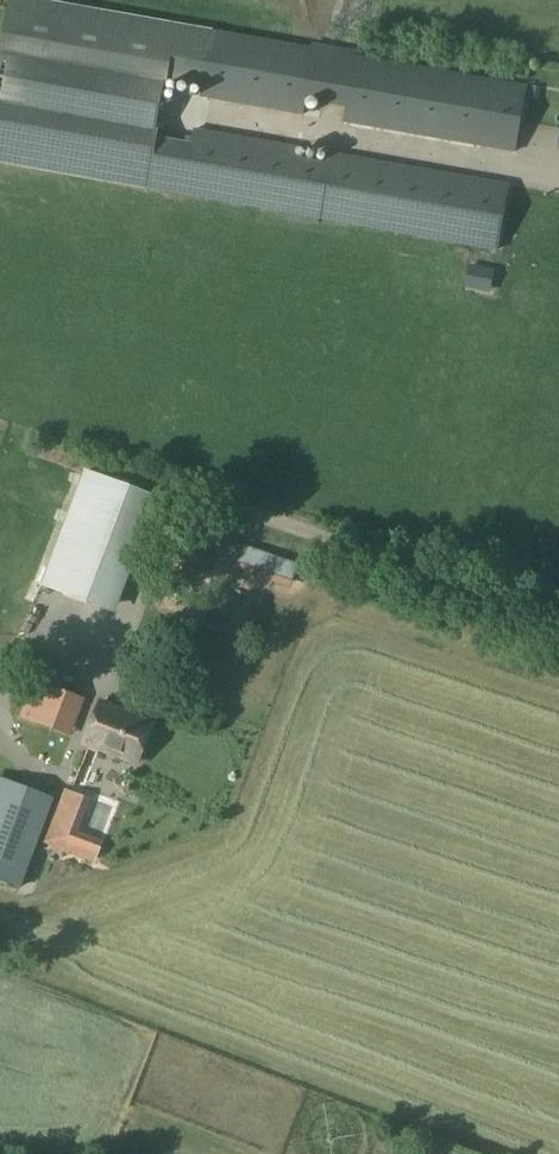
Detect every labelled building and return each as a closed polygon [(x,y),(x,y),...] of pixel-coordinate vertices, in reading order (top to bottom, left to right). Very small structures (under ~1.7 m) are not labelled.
[(213,31),(38,0),(11,0),(0,60),(0,162),(147,188),(167,80),(202,86),(213,31)] [(345,108),(343,122),(515,152),(528,86),(357,55),(359,51),(313,43),(311,47),(213,29),(213,31),(202,86),(201,97),(304,115),(306,98),(324,99),(324,103),(345,108)] [(319,219),(498,250),(510,184),(327,152),(325,162),(296,157),(298,147),(194,128),(183,196),(282,214),(282,218),(318,224),(319,219)] [(84,469),(40,587),(115,614),(159,497),(84,469)] [(297,568),(299,564),(285,560),(244,546),(238,562),(293,581),(297,568)] [(36,681),(22,717),(51,728),(65,692),(36,681)] [(101,702),(85,744),(137,764),(153,722),(101,702)] [(54,798),(3,779),(0,788),(0,880),(21,887),(54,798)] [(69,852),(82,810),(64,804),(45,860),(98,877),(102,864),(69,852)] [(91,809),(80,842),(99,849),(110,816),(91,809)]
